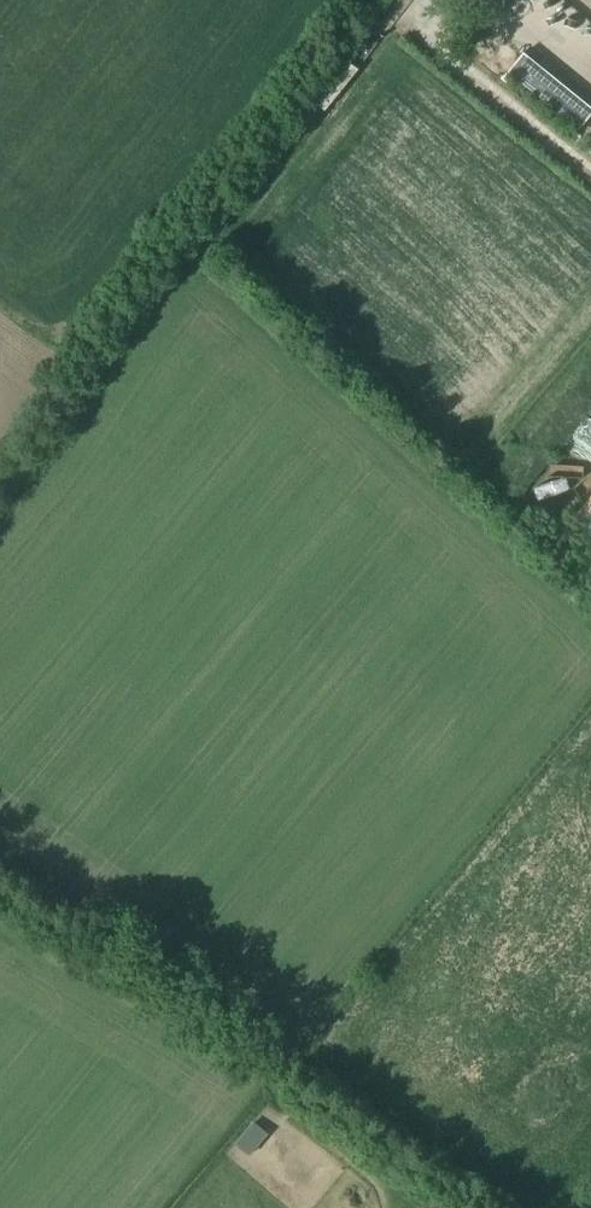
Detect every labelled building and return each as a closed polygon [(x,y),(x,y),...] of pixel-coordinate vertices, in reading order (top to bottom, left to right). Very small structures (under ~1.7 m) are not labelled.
[(528,0),(505,0),(504,1),(519,12),(528,0)] [(520,56),(504,75),(574,132),(590,113),(520,56)]
